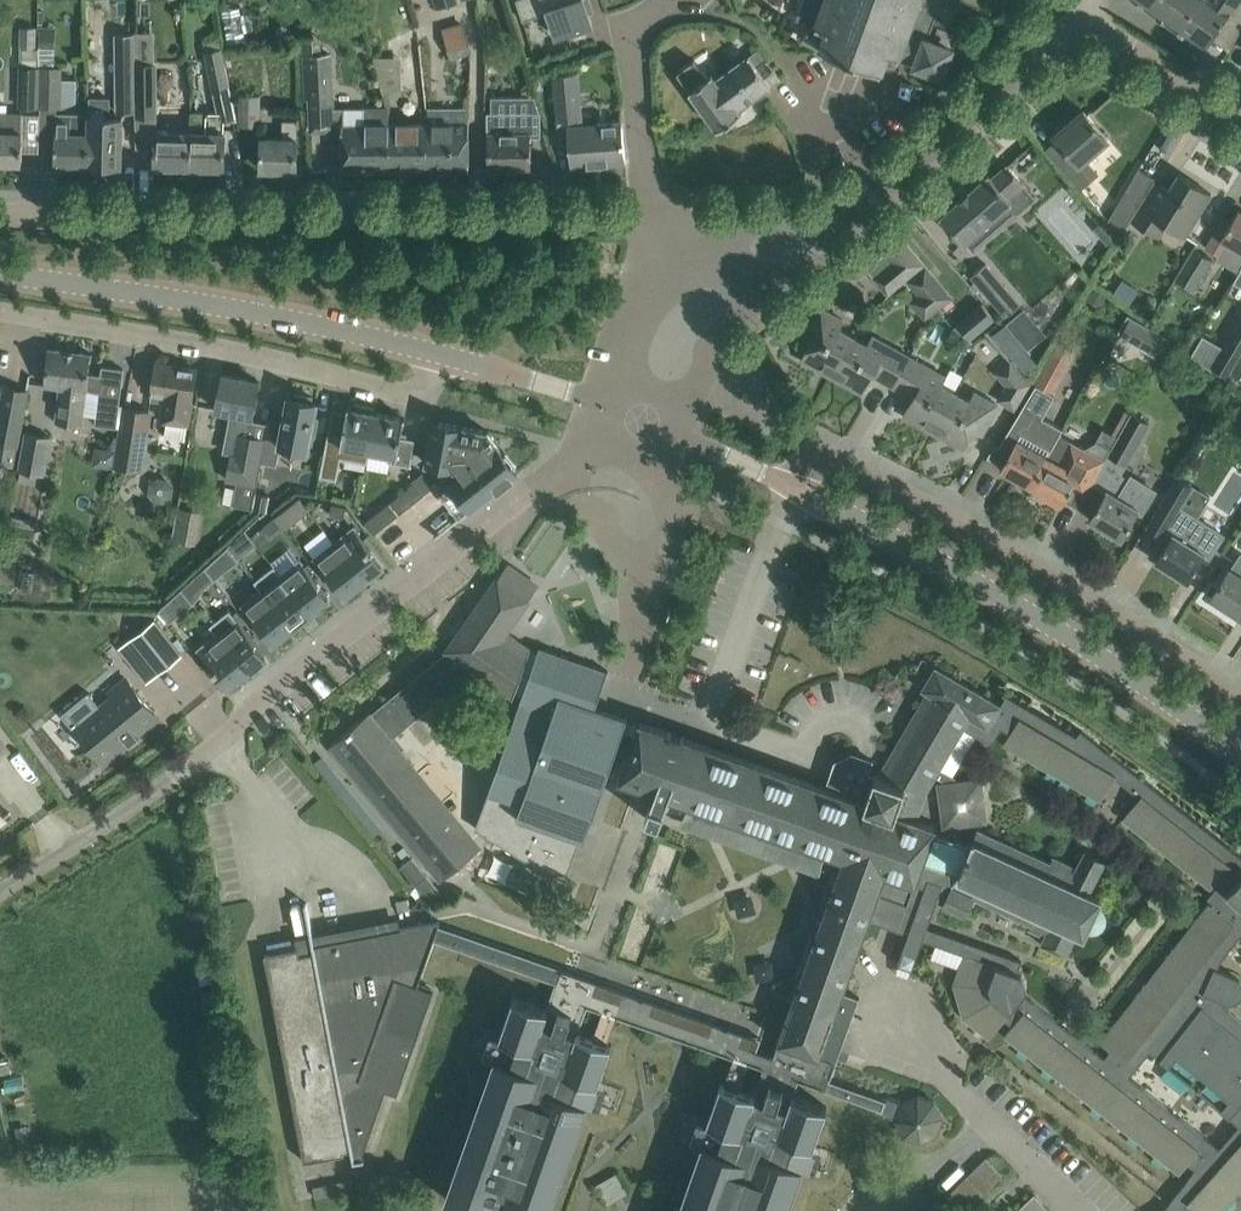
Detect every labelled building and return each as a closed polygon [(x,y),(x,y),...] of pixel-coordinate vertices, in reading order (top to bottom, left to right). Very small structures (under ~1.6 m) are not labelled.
[(465,0),(434,0),(437,9),(465,0)] [(585,0),(517,0),(523,20),(549,12),(556,36),(592,24),(585,0)] [(797,18),(807,22),(805,23),(801,34),(803,38),(822,45),(821,48),(833,53),(836,54),(843,35),(873,46),(866,65),(870,66),(881,71),(888,53),(899,57),(899,56),(916,62),(915,65),(918,66),(942,75),(952,47),(929,39),(943,0),(803,0),(797,16),(798,16),(797,18)] [(1159,17),(1172,0),(1135,0),(1159,17)] [(1159,17),(1204,49),(1212,38),(1230,50),(1240,30),(1240,0),(1172,0),(1159,17)] [(463,21),(442,27),(451,54),(453,60),(473,53),(463,21)] [(38,27),(21,28),(21,48),(39,49),(38,33),(38,27)] [(56,33),(38,33),(39,49),(55,48),(56,33)] [(135,112),(135,73),(135,33),(117,33),(117,112),(135,112)] [(208,52),(215,89),(230,86),(220,36),(205,38),(208,52)] [(332,98),(331,54),(322,54),(322,37),(303,37),(305,99),(332,98)] [(738,109),(781,77),(760,48),(721,76),(716,70),(707,77),(694,59),(677,72),(719,129),(740,112),(738,109)] [(402,56),(374,57),(382,92),(384,92),(387,108),(390,108),(389,92),(403,93),(402,56)] [(432,56),(402,56),(403,93),(432,93),(432,56)] [(135,112),(135,117),(153,117),(153,63),(135,63),(135,73),(135,112)] [(61,107),(62,67),(39,66),(39,69),(39,89),(39,107),(61,107)] [(19,106),(39,107),(39,89),(39,69),(20,68),(19,106)] [(579,72),(554,74),(559,128),(568,127),(572,167),(626,162),(622,121),(583,124),(579,72)] [(262,126),(261,95),(239,95),(239,126),(262,126)] [(541,136),(540,112),(536,96),(492,96),(492,113),(488,113),(489,169),(532,169),(531,136),(541,136)] [(122,166),(123,117),(109,117),(110,98),(90,98),(89,116),(89,165),(122,166)] [(470,169),(470,123),(469,106),(428,107),(428,124),(428,170),(470,169)] [(390,170),(390,124),(389,108),(387,108),(331,108),(331,123),(343,123),(343,124),(343,170),(390,170)] [(190,167),(191,131),(176,131),(176,111),(158,111),(158,130),(157,130),(156,167),(190,167)] [(1108,138),(1084,111),(1054,136),(1060,143),(1049,152),(1081,188),(1097,174),(1084,159),(1108,138)] [(191,131),(190,167),(225,168),(225,132),(224,132),(225,112),(192,112),(191,131)] [(24,114),(0,113),(0,163),(22,163),(24,114)] [(89,165),(89,116),(57,115),(55,164),(89,165)] [(261,169),(297,170),(298,139),(298,121),(283,120),(283,139),(262,138),(261,169)] [(426,170),(428,170),(428,124),(390,124),(390,170),(410,170),(412,175),(423,174),(426,170)] [(966,241),(975,250),(1004,225),(996,215),(1012,201),(1009,197),(1024,184),(1007,165),(992,178),(989,174),(970,191),(959,200),(940,217),(964,243),(966,241)] [(1160,237),(1168,224),(1185,235),(1211,193),(1179,173),(1170,188),(1156,180),(1141,203),(1130,219),(1160,237)] [(1141,203),(1124,192),(1107,221),(1121,235),(1130,219),(1141,203)] [(1239,209),(1230,224),(1223,219),(1206,247),(1219,255),(1226,242),(1240,251),(1240,211),(1239,209)] [(1104,221),(1095,229),(1109,245),(1118,237),(1104,221)] [(924,264),(902,238),(885,252),(890,258),(888,275),(879,283),(888,294),(924,264)] [(1212,259),(1193,248),(1174,279),(1194,291),(1212,259)] [(971,276),(1006,317),(1021,304),(986,263),(971,276)] [(952,297),(926,266),(909,281),(935,311),(952,297)] [(1101,307),(1107,297),(1091,288),(1086,299),(1101,307)] [(970,338),(994,317),(982,303),(957,324),(970,338)] [(833,372),(853,336),(839,329),(844,320),(820,307),(804,336),(812,340),(802,360),(819,369),(823,367),(833,372)] [(1131,316),(1121,334),(1159,356),(1170,338),(1131,316)] [(1213,366),(1228,375),(1240,353),(1240,319),(1213,366)] [(993,334),(1026,373),(1038,363),(1005,324),(993,334)] [(893,386),(909,356),(873,336),(869,345),(853,336),(833,372),(844,378),(844,383),(861,392),(871,374),(893,386)] [(96,424),(118,426),(124,368),(102,366),(101,375),(89,373),(92,353),(49,348),(44,384),(60,386),(56,422),(82,425),(86,389),(100,391),(96,424)] [(935,428),(954,393),(941,385),(945,377),(909,356),(893,386),(914,397),(904,416),(921,425),(925,423),(935,428)] [(1032,383),(1028,379),(1009,360),(994,372),(1005,385),(996,399),(1015,409),(1032,383)] [(191,410),(197,369),(157,363),(151,399),(165,401),(163,418),(167,419),(164,437),(186,441),(191,410)] [(267,435),(269,423),(252,420),(259,381),(223,374),(216,409),(232,412),(228,433),(239,435),(236,453),(233,453),(228,479),(238,481),(234,504),(253,507),(253,508),(253,507),(256,492),(262,462),(267,435)] [(1034,383),(998,447),(1009,453),(1001,469),(1032,486),(1060,435),(1064,429),(1040,416),(1053,394),(1034,383)] [(0,411),(0,463),(14,466),(29,389),(5,385),(0,411)] [(954,393),(935,428),(945,434),(946,439),(963,448),(974,429),(982,434),(998,405),(975,392),(970,401),(954,393)] [(312,401),(313,396),(295,393),(294,397),(289,396),(287,405),(284,420),(270,417),(269,423),(267,435),(262,462),(277,465),(281,444),(308,449),(311,435),(316,435),(319,418),(314,417),(317,402),(312,401)] [(143,471),(151,408),(124,404),(116,467),(143,471)] [(374,412),(375,407),(354,404),(354,408),(348,407),(343,435),(328,433),(320,476),(337,479),(342,457),(368,462),(371,451),(378,412),(374,412)] [(411,466),(416,439),(402,436),(405,418),(395,416),(378,412),(371,451),(392,455),(390,462),(411,466)] [(1118,436),(1108,454),(1125,464),(1149,422),(1131,412),(1118,436)] [(509,464),(502,455),(506,453),(489,431),(463,426),(434,420),(432,431),(426,463),(455,468),(456,463),(463,472),(440,490),(455,508),(464,501),(469,507),(468,508),(470,509),(514,475),(513,474),(519,469),(512,461),(509,464)] [(53,436),(26,431),(19,469),(21,470),(19,481),(37,484),(39,472),(46,474),(53,436)] [(1085,495),(1105,459),(1060,435),(1032,486),(1063,503),(1076,480),(1088,487),(1084,494),(1085,495)] [(1089,518),(1121,538),(1139,510),(1142,512),(1155,490),(1132,476),(1130,479),(1118,471),(1089,518)] [(1192,525),(1176,515),(1193,485),(1176,476),(1147,527),(1163,537),(1164,536),(1170,540),(1156,560),(1187,581),(1204,554),(1210,558),(1225,535),(1197,517),(1192,525)] [(425,494),(416,482),(408,488),(417,500),(425,494)] [(417,500),(408,488),(400,494),(409,506),(417,500)] [(253,507),(253,508),(268,511),(271,495),(256,492),(253,507)] [(409,506),(400,494),(391,501),(400,513),(409,506)] [(399,514),(390,503),(381,510),(390,521),(399,514)] [(346,506),(332,504),(330,514),(344,517),(346,506)] [(173,540),(196,542),(200,509),(177,506),(173,540)] [(390,521),(381,510),(373,516),(382,527),(390,521)] [(382,527),(373,516),(365,522),(374,533),(382,527)] [(282,525),(275,517),(264,526),(270,534),(282,525)] [(365,580),(384,565),(354,527),(348,532),(335,542),(365,580)] [(306,543),(314,554),(332,540),(324,529),(306,543)] [(248,554),(237,541),(230,547),(240,560),(248,554)] [(345,595),(365,580),(335,542),(316,557),(321,565),(345,595)] [(1240,615),(1240,555),(1238,553),(1229,568),(1212,596),(1240,615)] [(233,568),(223,554),(207,569),(217,581),(233,568)] [(312,612),(330,598),(300,560),(293,566),(282,574),(312,612)] [(537,651),(530,649),(531,648),(511,635),(506,631),(538,585),(522,571),(508,564),(463,627),(448,650),(449,650),(372,714),(369,712),(352,726),(331,743),(442,879),(480,847),(476,842),(391,738),(462,680),(461,679),(470,665),(510,693),(510,694),(514,696),(515,692),(522,694),(526,684),(595,709),(608,670),(539,646),(537,651)] [(292,628),(312,612),(282,574),(275,565),(266,571),(254,580),(262,590),(292,628)] [(217,581),(207,569),(200,575),(209,587),(217,581)] [(171,624),(195,604),(183,590),(160,611),(171,624)] [(273,643),(292,628),(262,590),(243,604),(250,613),(273,643)] [(247,672),(267,657),(230,609),(222,615),(210,625),(217,634),(247,672)] [(155,619),(132,638),(159,672),(182,654),(155,619)] [(229,687),(247,672),(217,634),(199,649),(204,655),(229,687)] [(761,1038),(439,924),(440,920),(402,928),(315,944),(307,902),(305,902),(314,951),(300,954),(299,947),(265,954),(304,1161),(344,1153),(344,1150),(351,1148),(354,1161),(365,1159),(364,1157),(362,1157),(387,1087),(397,1090),(432,990),(418,985),(434,939),(556,982),(547,1007),(514,995),(500,1035),(512,1039),(505,1059),(496,1056),(446,1198),(483,1210),(490,1210),(491,1210),(549,1210),(588,1100),(584,1099),(591,1079),(598,1081),(612,1042),(579,1031),(587,1006),(764,1067),(755,1093),(721,1081),(708,1120),(715,1123),(708,1142),(704,1141),(679,1210),(787,1210),(803,1164),(794,1161),(801,1141),(814,1145),(827,1106),(794,1094),(799,1080),(880,1108),(879,1109),(886,1112),(885,1114),(895,1118),(896,1115),(898,1116),(897,1119),(905,1134),(921,1140),(937,1132),(942,1116),(935,1100),(918,1095),(903,1102),(902,1105),(899,1104),(900,1101),(889,1097),(888,1100),(830,1080),(837,1061),(860,997),(843,991),(868,919),(908,933),(898,964),(913,969),(924,939),(965,953),(954,982),(954,984),(957,984),(966,1014),(964,1016),(965,1017),(967,1015),(979,1025),(977,1027),(990,1037),(1005,1018),(1012,1024),(1005,1034),(1180,1173),(1188,1163),(1196,1169),(1162,1210),(1222,1210),(1240,1190),(1240,1019),(1224,1004),(1225,1001),(1233,1002),(1239,999),(1240,997),(1240,979),(1237,976),(1218,968),(1223,958),(1240,935),(1240,854),(1081,729),(1077,734),(1004,691),(1003,693),(1006,695),(1000,704),(936,665),(922,689),(927,692),(879,774),(876,773),(866,802),(641,722),(640,725),(636,735),(632,745),(635,746),(632,756),(629,755),(621,778),(655,791),(646,817),(660,822),(665,807),(693,816),(696,805),(844,858),(774,1055),(757,1049),(761,1038)] [(158,716),(127,678),(111,692),(114,695),(84,720),(98,736),(90,742),(105,760),(128,741),(130,744),(140,735),(138,733),(158,716)] [(623,719),(595,709),(526,684),(522,694),(479,817),(485,819),(481,832),(565,883),(581,837),(585,838),(623,730),(636,735),(640,725),(631,722),(627,720),(628,717),(625,716),(623,719)] [(11,813),(10,811),(4,816),(0,810),(0,821),(11,813)] [(404,846),(397,851),(406,861),(401,866),(424,894),(431,902),(443,893),(427,874),(404,846)] [(0,1062),(0,1067),(1,1074),(12,1072),(9,1060),(0,1062)] [(27,1126),(16,1128),(20,1149),(31,1147),(27,1126)] [(948,1194),(965,1210),(1004,1173),(987,1156),(948,1194)] [(1017,1210),(1018,1210),(1044,1210),(1048,1207),(1035,1193),(1017,1210)]
